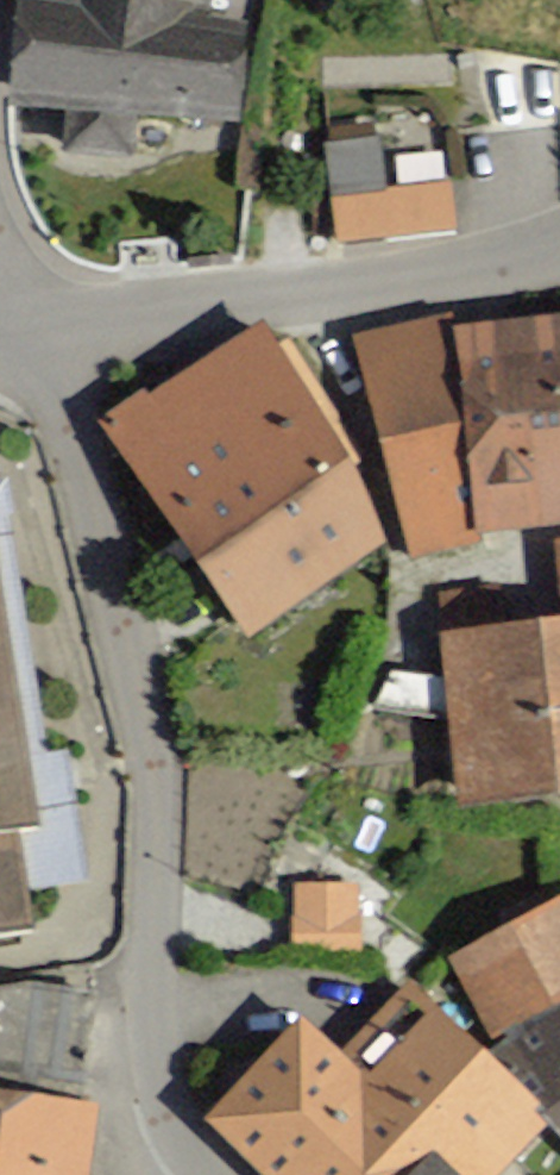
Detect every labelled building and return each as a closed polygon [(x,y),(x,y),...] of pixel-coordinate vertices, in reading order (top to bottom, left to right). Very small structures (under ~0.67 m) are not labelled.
[(89,0),(26,0),(20,99),(76,104),(72,142),(128,147),(131,115),(233,114),(243,27),(207,23),(89,0)] [(211,0),(89,0),(207,23),(211,0)] [(383,138),(330,144),(342,245),(462,231),(457,183),(389,190),(383,138)] [(458,322),(454,304),(357,327),(413,555),(487,537),(485,525),(559,516),(559,309),(458,322)] [(396,528),(257,325),(108,426),(247,630),(396,528)] [(37,911),(32,872),(87,865),(70,733),(35,737),(4,478),(0,479),(0,915),(37,911)] [(541,546),(549,627),(424,639),(441,813),(559,802),(559,544),(541,546)] [(353,880),(294,880),(294,945),(354,945),(353,880)] [(454,951),(492,1023),(559,986),(559,893),(454,951)] [(341,1042),(413,1110),(480,1174),(482,1174),(542,1113),(402,979),(341,1042)] [(293,1174),(354,1174),(413,1110),(341,1042),(296,1004),(209,1098),(293,1174)] [(0,1072),(0,1174),(82,1174),(93,1084),(0,1072)] [(535,1092),(559,1122),(559,1075),(535,1092)] [(354,1174),(480,1174),(413,1110),(354,1174)]
